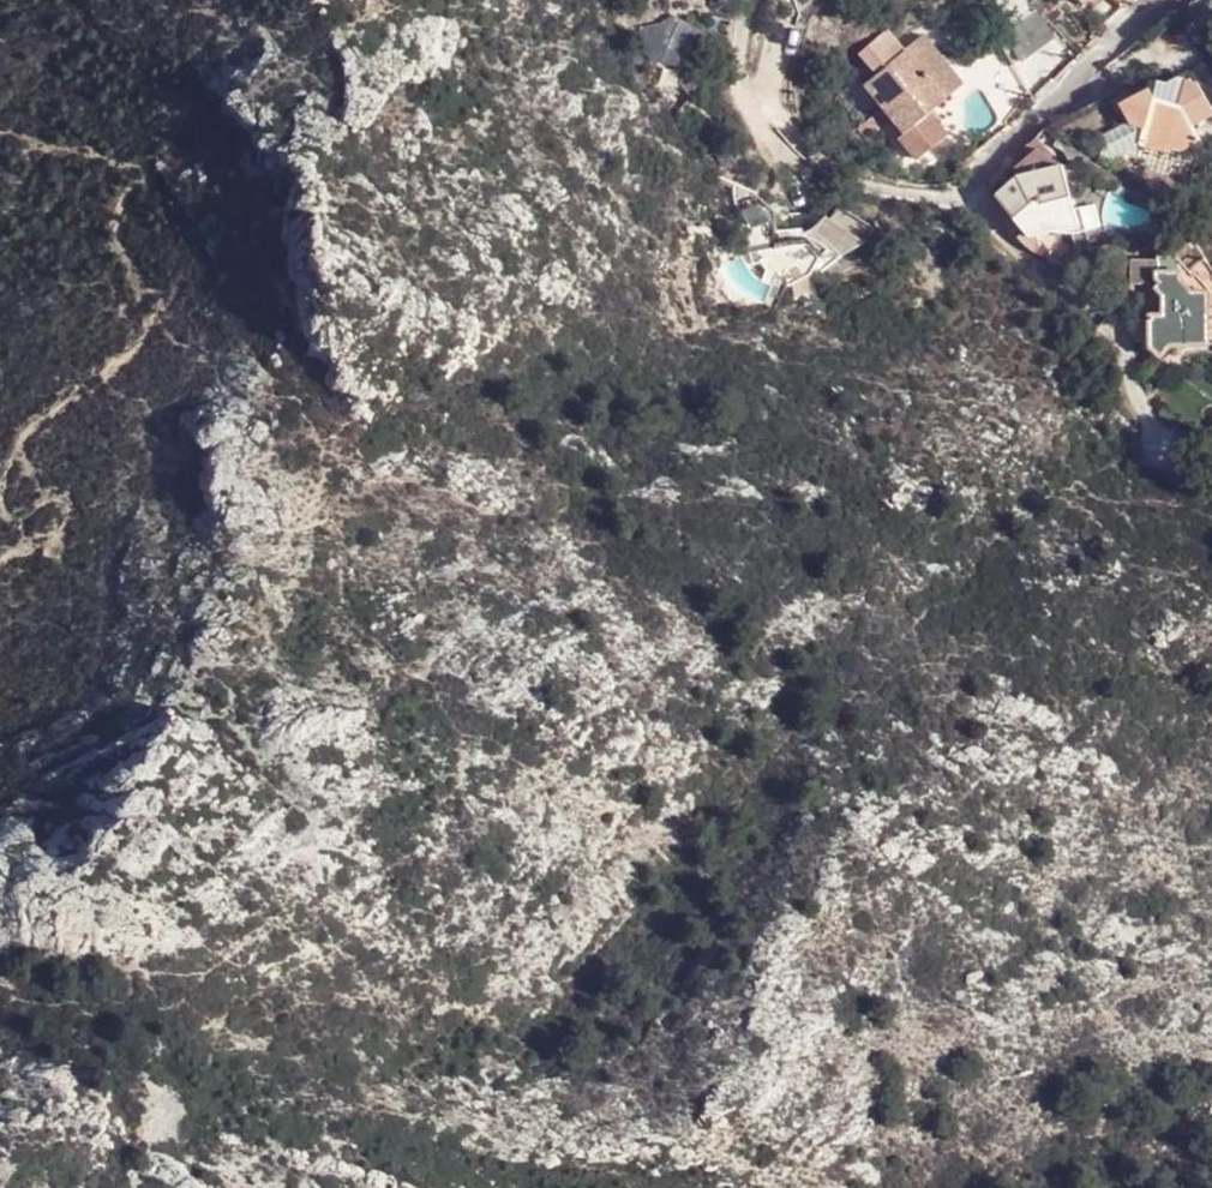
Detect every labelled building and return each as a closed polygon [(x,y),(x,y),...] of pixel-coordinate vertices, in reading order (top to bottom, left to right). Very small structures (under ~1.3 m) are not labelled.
[(1094,18),(1113,0),(1076,0),(1094,18)] [(641,54),(665,65),(655,85),(683,99),(716,31),(664,6),(641,54)] [(1045,18),(1013,29),(1022,52),(1053,41),(1045,18)] [(966,83),(923,30),(901,48),(887,31),(862,51),(876,68),(858,84),(902,138),(941,104),(966,83)] [(1189,79),(1182,76),(1177,66),(1147,80),(1150,85),(1142,89),(1151,108),(1163,115),(1159,131),(1186,139),(1188,135),(1200,139),(1211,133),(1211,68),(1189,79)] [(1122,92),(1127,85),(1079,108),(1082,111),(1122,92)] [(1145,124),(1127,85),(1122,92),(1082,111),(1105,142),(1145,124)] [(941,104),(902,138),(919,156),(958,125),(941,104)] [(1054,134),(1076,152),(1054,122),(1027,143),(1029,153),(1054,134)] [(1087,201),(1076,152),(1054,134),(1029,153),(1031,168),(1021,171),(1008,182),(1040,227),(1064,221),(1075,212),(1087,201)] [(791,250),(829,227),(796,198),(784,209),(778,206),(762,217),(752,220),(753,215),(726,212),(728,193),(713,173),(710,173),(710,167),(691,155),(688,167),(690,182),(699,209),(695,245),(704,244),(708,252),(717,261),(724,265),(728,265),(728,274),(753,264),(765,250),(791,250)] [(1075,212),(1064,221),(1075,218),(1090,215),(1087,201),(1075,212)] [(1186,246),(1169,246),(1169,252),(1145,252),(1144,274),(1160,275),(1174,290),(1173,310),(1160,309),(1159,341),(1168,350),(1177,341),(1185,348),(1193,340),(1211,340),(1211,270),(1208,266),(1206,269),(1201,263),(1186,246)] [(1144,274),(1145,252),(1127,251),(1116,260),(1115,273),(1144,274)] [(1201,263),(1206,269),(1208,266),(1211,270),(1211,256),(1201,263)] [(1174,290),(1160,275),(1160,309),(1173,310),(1174,290)]
